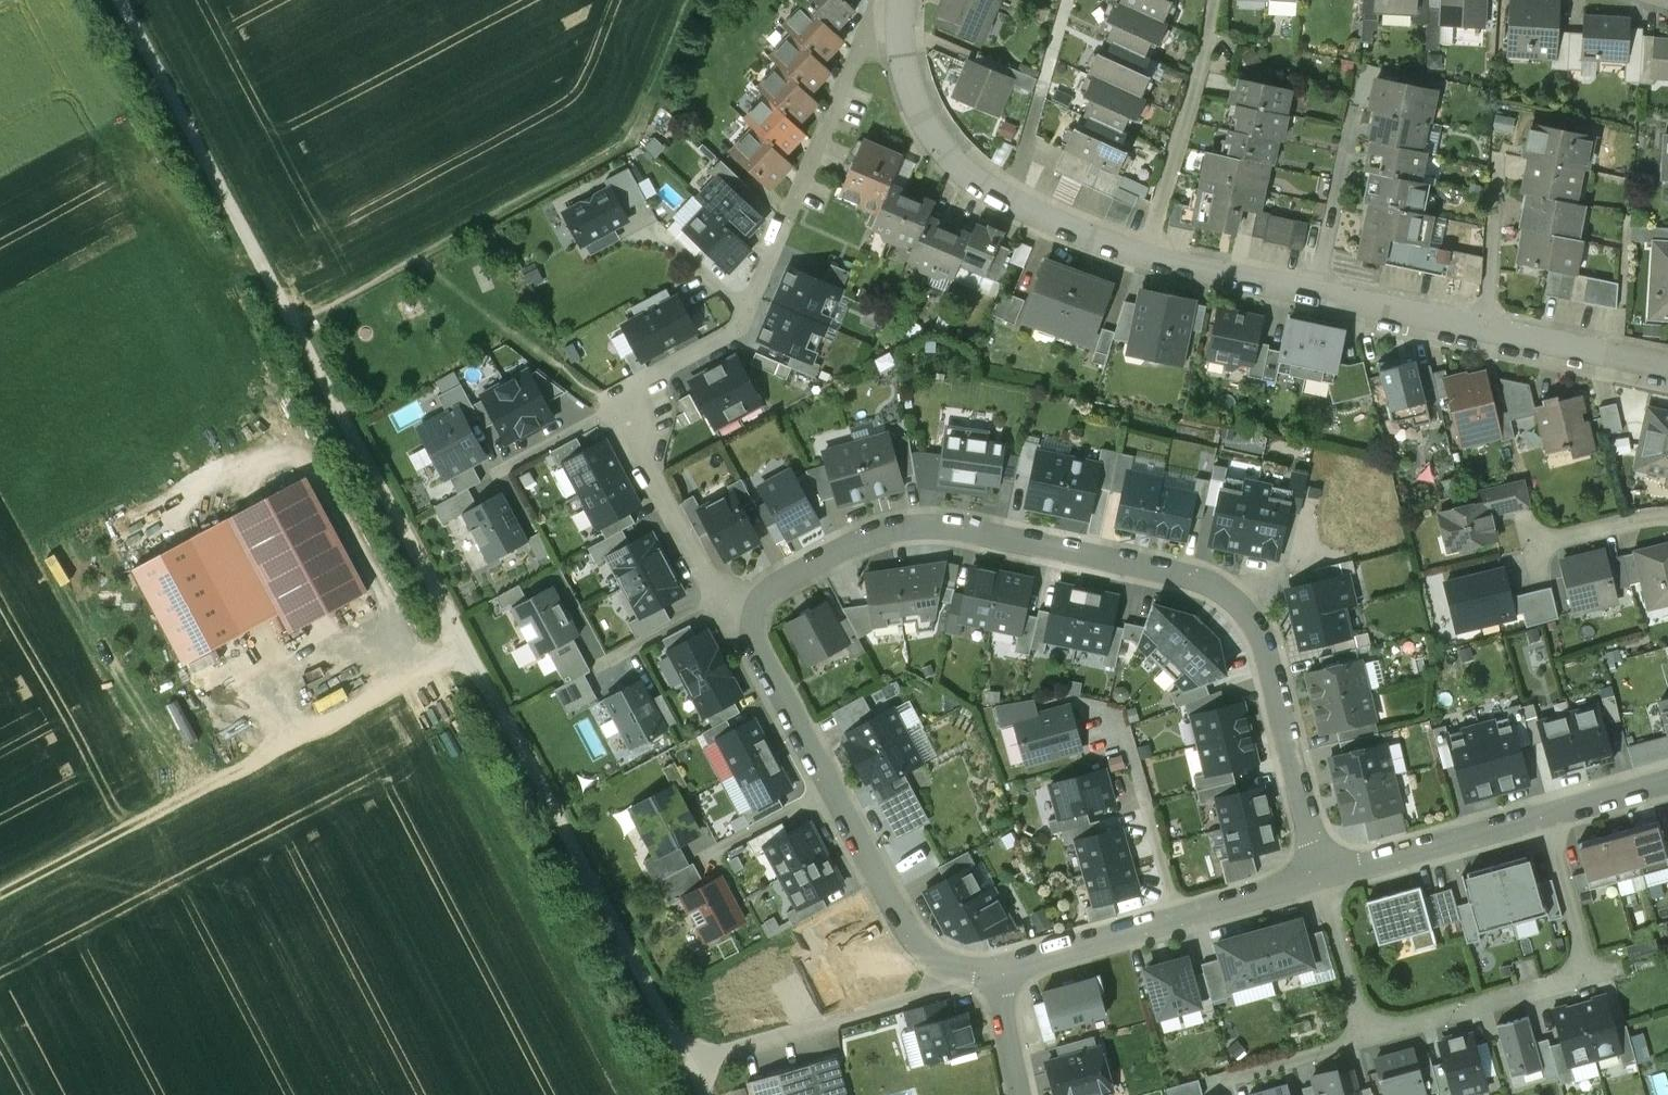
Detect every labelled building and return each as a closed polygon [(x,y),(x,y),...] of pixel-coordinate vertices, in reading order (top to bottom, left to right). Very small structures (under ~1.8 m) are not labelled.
[(806,4),(835,32),(855,10),(845,0),(801,0),(806,4)] [(1001,2),(994,0),(946,0),(936,23),(984,44),(1001,2)] [(1164,23),(1174,2),(1170,0),(1112,0),(1115,1),(1164,23)] [(1377,0),(1363,0),(1361,42),(1372,42),(1373,30),(1378,28),(1378,10),(1378,7),(1376,7),(1377,0)] [(1376,7),(1378,7),(1378,10),(1393,11),(1393,8),(1414,9),(1416,9),(1416,0),(1377,0),(1376,7)] [(1414,9),(1413,23),(1428,24),(1429,7),(1429,0),(1416,0),(1416,9),(1414,9)] [(1443,8),(1442,27),(1484,30),(1486,0),(1443,0),(1443,8)] [(1509,55),(1554,58),(1555,32),(1557,0),(1513,0),(1509,55)] [(1160,47),(1169,26),(1164,23),(1115,1),(1105,22),(1113,26),(1106,41),(1112,44),(1106,57),(1099,54),(1089,74),(1093,76),(1142,99),(1152,78),(1144,74),(1151,60),(1145,57),(1152,43),(1160,47)] [(835,32),(806,4),(784,27),(793,35),(821,63),(843,40),(835,32)] [(1443,8),(1429,7),(1428,24),(1426,51),(1440,52),(1442,27),(1443,8)] [(1629,34),(1630,17),(1584,14),(1582,33),(1581,60),(1583,60),(1596,61),(1597,56),(1625,57),(1628,57),(1629,34)] [(1570,32),(1555,32),(1554,58),(1568,59),(1570,32)] [(1582,33),(1570,32),(1568,59),(1567,69),(1582,70),(1583,60),(1581,60),(1582,33)] [(1642,35),(1629,34),(1628,57),(1625,57),(1624,81),(1639,82),(1642,35)] [(821,63),(793,35),(771,58),(780,66),(809,94),(830,71),(821,63)] [(1656,38),(1658,38),(1658,35),(1642,35),(1639,82),(1655,83),(1655,72),(1654,72),(1656,38)] [(1656,38),(1654,72),(1655,72),(1667,73),(1667,39),(1658,38),(1656,38)] [(1006,74),(968,59),(953,97),(1001,117),(1014,85),(1017,79),(1006,74)] [(809,94),(780,66),(758,89),(767,97),(796,124),(818,102),(809,94)] [(1009,67),(1006,74),(1017,79),(1014,85),(1031,93),(1037,79),(1009,67)] [(1137,122),(1146,101),(1142,99),(1093,76),(1083,97),(1090,100),(1085,115),(1088,117),(1081,130),(1075,127),(1065,149),(1119,174),(1127,153),(1121,148),(1127,135),(1123,133),(1130,119),(1137,122)] [(1294,91),(1238,79),(1236,91),(1231,90),(1228,103),(1235,105),(1288,116),(1294,91)] [(1436,92),(1377,79),(1371,110),(1375,111),(1429,123),(1430,121),(1427,120),(1433,93),(1436,94),(1436,92)] [(1057,89),(1052,99),(1068,107),(1073,97),(1057,89)] [(796,124),(767,97),(746,120),(755,129),(783,156),(805,133),(796,124)] [(1230,130),(1280,141),(1284,142),(1289,116),(1288,116),(1235,105),(1230,130)] [(1372,142),(1424,152),(1429,123),(1375,111),(1368,141),(1372,142)] [(1496,111),(1492,129),(1512,133),(1516,116),(1496,111)] [(1017,126),(1003,121),(998,137),(1011,141),(1017,126)] [(1591,136),(1532,124),(1526,158),(1530,159),(1581,170),(1585,170),(1591,136)] [(732,152),(770,188),(793,165),(783,156),(755,129),(732,152)] [(1272,166),(1275,167),(1280,141),(1230,130),(1227,130),(1222,156),(1272,166)] [(903,157),(862,140),(838,196),(879,213),(892,183),(903,157)] [(1371,173),(1423,183),(1429,153),(1424,152),(1372,142),(1366,172),(1371,173)] [(1123,176),(1119,174),(1065,149),(1055,171),(1063,175),(1054,196),(1073,205),(1082,184),(1114,199),(1104,219),(1125,227),(1138,197),(1119,188),(1123,176)] [(1206,152),(1201,179),(1266,192),(1272,166),(1222,156),(1206,152)] [(1527,194),(1574,203),(1581,170),(1530,159),(1523,193),(1527,194)] [(718,178),(719,177),(742,199),(751,189),(721,161),(712,172),(718,178)] [(609,189),(611,188),(623,211),(646,200),(630,169),(605,181),(609,189)] [(1370,203),(1424,214),(1429,185),(1423,183),(1371,173),(1364,202),(1370,203)] [(742,241),(763,219),(742,199),(719,177),(718,178),(698,199),(707,207),(742,241)] [(1261,214),(1266,192),(1201,179),(1195,209),(1192,224),(1196,225),(1236,233),(1241,209),(1261,214)] [(902,187),(892,183),(879,213),(872,230),(916,248),(930,215),(936,201),(926,198),(922,199),(919,206),(900,198),(903,191),(902,187)] [(623,211),(611,188),(609,189),(568,211),(566,216),(580,243),(585,244),(613,229),(628,221),(623,211)] [(1571,239),(1577,204),(1574,203),(1527,194),(1519,228),(1524,228),(1571,239)] [(1388,238),(1424,245),(1430,216),(1424,214),(1370,203),(1358,259),(1382,263),(1388,238)] [(1192,224),(1195,209),(1173,205),(1168,227),(1195,233),(1196,225),(1192,224)] [(705,247),(729,271),(751,249),(742,241),(707,207),(686,229),(705,247)] [(1308,223),(1261,214),(1241,209),(1236,233),(1265,239),(1264,242),(1290,247),(1289,249),(1302,252),(1308,223)] [(939,220),(930,215),(916,248),(910,262),(953,280),(953,279),(973,234),(963,230),(960,231),(957,238),(937,230),(940,223),(939,220)] [(705,247),(686,229),(676,220),(667,230),(696,257),(705,247)] [(989,294),(995,281),(983,276),(997,244),(1001,234),(977,224),(973,234),(953,279),(989,294)] [(1657,243),(1657,241),(1667,242),(1667,229),(1639,227),(1639,242),(1657,243)] [(1550,269),(1576,275),(1582,241),(1571,239),(1524,228),(1518,263),(1550,269)] [(613,229),(585,244),(592,255),(619,241),(613,229)] [(1388,238),(1382,263),(1481,284),(1483,258),(1424,245),(1388,238)] [(1667,321),(1667,242),(1657,241),(1657,243),(1656,264),(1663,264),(1661,293),(1654,293),(1652,320),(1667,321)] [(1018,242),(1010,262),(1024,267),(1032,248),(1018,242)] [(983,276),(995,281),(1001,283),(1007,269),(1002,267),(1009,249),(997,244),(983,276)] [(1025,321),(1057,333),(1079,274),(1046,262),(1025,321)] [(832,290),(840,294),(850,272),(832,264),(824,282),(834,286),(832,290)] [(790,268),(775,304),(827,326),(840,294),(832,290),(834,286),(824,282),(790,268)] [(1576,275),(1550,269),(1545,295),(1617,310),(1618,284),(1576,275)] [(1111,286),(1079,274),(1057,333),(1090,345),(1111,286)] [(1164,361),(1181,364),(1188,329),(1194,304),(1194,302),(1142,291),(1139,305),(1131,343),(1129,354),(1146,357),(1146,360),(1150,364),(1156,365),(1163,363),(1164,361)] [(997,302),(992,315),(1015,325),(1025,301),(1013,295),(997,302)] [(638,350),(643,360),(644,359),(696,332),(678,298),(673,301),(637,320),(625,326),(638,350)] [(1125,301),(1115,332),(1113,339),(1131,343),(1139,305),(1125,301)] [(812,361),(827,326),(775,304),(759,340),(793,354),(811,362),(812,361)] [(1207,306),(1194,304),(1188,329),(1201,332),(1207,306)] [(1246,315),(1219,309),(1209,359),(1225,363),(1230,371),(1242,363),(1251,365),(1252,365),(1257,343),(1261,323),(1245,320),(1246,315)] [(867,310),(862,322),(874,327),(879,315),(867,310)] [(1305,378),(1316,328),(1288,322),(1282,353),(1278,372),(1305,378)] [(1102,328),(1092,362),(1105,366),(1113,339),(1115,332),(1102,328)] [(1316,328),(1305,378),(1330,382),(1334,402),(1357,396),(1350,367),(1337,365),(1344,333),(1316,328)] [(1270,345),(1257,343),(1252,365),(1251,365),(1248,377),(1262,379),(1269,350),(1270,345)] [(635,374),(649,367),(644,359),(643,360),(638,350),(626,356),(635,374)] [(1282,353),(1269,350),(1262,379),(1275,383),(1278,372),(1282,353)] [(756,353),(751,364),(787,380),(792,368),(788,366),(756,353)] [(811,362),(793,354),(788,366),(792,368),(815,377),(820,365),(812,361),(811,362)] [(762,404),(738,359),(733,357),(694,378),(692,383),(716,429),(762,404)] [(1418,370),(1416,361),(1401,365),(1399,358),(1378,363),(1392,422),(1411,418),(1413,427),(1431,423),(1427,407),(1418,370)] [(1364,364),(1350,367),(1357,396),(1371,393),(1364,364)] [(1431,367),(1418,370),(1427,407),(1440,403),(1439,399),(1433,374),(1431,367)] [(538,369),(530,373),(546,403),(569,391),(538,369)] [(530,373),(528,371),(482,395),(485,399),(497,422),(508,443),(520,436),(521,438),(543,427),(541,425),(554,418),(546,403),(530,373)] [(1446,371),(1433,374),(1439,399),(1452,396),(1448,377),(1446,371)] [(1466,373),(1448,377),(1452,396),(1462,436),(1479,432),(1481,440),(1500,435),(1495,416),(1486,376),(1468,380),(1466,373)] [(1537,414),(1535,407),(1530,385),(1500,379),(1508,413),(1509,416),(1529,410),(1530,416),(1537,414)] [(467,395),(461,384),(439,396),(448,414),(419,429),(445,479),(449,477),(473,464),(486,458),(468,424),(456,401),(467,395)] [(690,394),(679,400),(685,412),(677,416),(683,427),(702,417),(690,394)] [(473,406),(467,395),(456,401),(468,424),(479,418),(473,406)] [(1537,414),(1546,454),(1570,448),(1572,459),(1596,453),(1589,421),(1583,422),(1581,413),(1587,412),(1583,396),(1535,407),(1537,414)] [(497,422),(485,399),(473,406),(479,418),(485,428),(497,422)] [(1616,403),(1599,407),(1605,435),(1623,431),(1616,403)] [(1649,410),(1637,467),(1667,474),(1667,413),(1649,410)] [(1508,413),(1495,416),(1500,435),(1502,442),(1514,438),(1509,416),(1508,413)] [(941,454),(937,485),(975,490),(987,492),(988,486),(1000,487),(1001,480),(1005,453),(1006,443),(989,441),(991,430),(961,426),(960,439),(944,437),(941,454)] [(854,443),(870,497),(904,487),(901,478),(890,440),(888,433),(854,443)] [(909,435),(890,440),(901,478),(915,474),(912,452),(909,435)] [(565,463),(585,452),(578,438),(551,452),(559,468),(566,464),(565,463)] [(566,464),(582,494),(622,472),(605,441),(585,452),(565,463),(566,464)] [(1038,451),(1039,451),(1041,444),(1024,441),(1021,456),(1017,473),(1033,476),(1038,451)] [(870,497),(854,443),(824,452),(828,465),(837,496),(839,506),(870,497)] [(1098,464),(1100,464),(1095,487),(1111,491),(1119,453),(1102,449),(1098,464)] [(937,485),(941,454),(919,451),(912,452),(915,474),(917,487),(974,495),(975,490),(937,485)] [(1057,513),(1069,458),(1039,451),(1038,451),(1033,476),(1026,507),(1057,513)] [(1021,456),(1005,453),(1001,480),(1015,482),(1017,473),(1021,456)] [(1119,453),(1111,491),(1123,494),(1128,474),(1129,475),(1133,456),(1119,453)] [(1069,458),(1057,513),(1089,520),(1095,487),(1100,464),(1098,464),(1069,458)] [(449,477),(459,494),(468,489),(481,482),(473,464),(449,477)] [(807,471),(811,480),(822,500),(837,496),(828,465),(807,471)] [(1219,507),(1225,477),(1227,468),(1214,465),(1211,481),(1206,504),(1219,507)] [(788,538),(819,522),(812,509),(800,486),(792,470),(761,486),(770,503),(788,537),(788,538)] [(640,506),(622,472),(582,494),(587,503),(585,509),(594,525),(600,527),(630,511),(640,506)] [(1290,490),(1291,490),(1287,509),(1300,511),(1308,476),(1294,473),(1290,490)] [(1151,532),(1160,488),(1162,481),(1153,480),(1153,477),(1138,474),(1137,476),(1129,475),(1128,474),(1123,494),(1117,525),(1151,532)] [(1194,495),(1190,516),(1203,519),(1206,504),(1211,481),(1196,477),(1193,495),(1194,495)] [(1211,545),(1244,552),(1258,483),(1225,477),(1219,507),(1211,545)] [(280,614),(290,633),(368,592),(307,478),(229,519),(280,614)] [(1454,478),(1441,481),(1444,494),(1457,491),(1454,478)] [(728,486),(731,493),(733,492),(741,508),(753,502),(742,479),(728,486)] [(1486,502),(1488,502),(1491,513),(1498,511),(1498,513),(1531,505),(1524,479),(1483,491),(1486,502)] [(811,480),(800,486),(812,509),(823,503),(822,500),(811,480)] [(1290,490),(1258,483),(1244,552),(1277,559),(1287,509),(1291,490),(1290,490)] [(1160,488),(1151,532),(1185,539),(1190,516),(1194,495),(1193,495),(1184,493),(1185,491),(1169,488),(1169,490),(1160,488)] [(463,514),(477,506),(468,489),(459,494),(434,507),(443,524),(463,514)] [(741,508),(733,492),(731,493),(701,508),(700,509),(711,531),(726,559),(759,542),(741,508)] [(477,506),(463,514),(489,563),(529,542),(527,539),(502,493),(477,506)] [(700,509),(701,508),(694,495),(681,502),(699,537),(711,531),(700,509)] [(1491,513),(1488,502),(1486,502),(1439,513),(1448,552),(1459,549),(1463,552),(1474,550),(1478,545),(1497,540),(1491,513)] [(788,537),(770,503),(758,509),(776,544),(788,537)] [(630,511),(600,527),(606,539),(623,530),(635,523),(630,511)] [(184,664),(280,614),(229,519),(134,568),(184,664)] [(608,557),(631,545),(623,530),(606,539),(589,548),(597,564),(609,558),(608,557)] [(527,539),(529,542),(538,560),(551,553),(541,533),(527,539)] [(609,558),(624,587),(668,564),(652,533),(631,545),(608,557),(609,558)] [(1636,553),(1643,582),(1649,608),(1667,604),(1667,545),(1636,553)] [(1616,598),(1614,589),(1607,560),(1605,551),(1563,561),(1574,611),(1598,605),(1597,602),(1616,598)] [(1636,553),(1623,556),(1630,585),(1643,582),(1636,553)] [(1614,589),(1630,585),(1623,556),(1607,560),(1614,589)] [(1317,582),(1345,575),(1356,573),(1352,560),(1314,569),(1317,582)] [(933,563),(895,568),(902,624),(916,622),(916,632),(933,630),(939,600),(952,603),(953,593),(954,589),(941,586),(945,566),(933,563)] [(684,594),(668,564),(624,587),(640,616),(640,617),(663,605),(684,594)] [(1002,573),(972,566),(967,596),(961,622),(963,622),(991,628),(1002,573)] [(873,628),(902,624),(895,568),(865,573),(869,604),(873,628)] [(1504,569),(1446,583),(1456,631),(1515,617),(1515,615),(1511,597),(1504,569)] [(1024,614),(1031,578),(1002,573),(991,628),(1018,633),(1020,634),(1024,614)] [(1287,589),(1294,619),(1344,607),(1352,605),(1345,575),(1317,582),(1287,589)] [(1076,646),(1087,590),(1058,584),(1052,612),(1046,640),(1047,640),(1076,646)] [(579,636),(553,587),(528,600),(520,585),(487,602),(495,617),(512,608),(539,658),(551,651),(573,639),(579,636)] [(1511,597),(1515,615),(1523,614),(1526,627),(1559,618),(1551,588),(1511,597)] [(1087,590),(1076,646),(1104,652),(1106,652),(1111,625),(1117,596),(1087,590)] [(967,596),(953,593),(952,603),(946,632),(960,635),(963,622),(961,622),(967,596)] [(1139,646),(1162,668),(1204,625),(1194,616),(1154,603),(1146,627),(1139,646)] [(843,608),(848,618),(859,638),(873,630),(873,628),(869,604),(843,608)] [(671,620),(663,605),(640,617),(640,616),(628,622),(637,639),(671,620)] [(788,624),(809,663),(846,644),(846,643),(836,624),(826,605),(788,624)] [(1351,636),(1344,607),(1294,619),(1301,648),(1330,642),(1351,636)] [(1046,640),(1052,612),(1039,610),(1037,617),(1031,648),(1045,651),(1047,640),(1046,640)] [(1037,617),(1024,614),(1020,634),(1018,633),(1014,652),(1030,655),(1031,648),(1037,617)] [(836,624),(846,643),(846,644),(853,659),(866,652),(859,638),(848,618),(836,624)] [(1134,641),(1139,646),(1146,627),(1126,622),(1124,628),(1122,638),(1134,641)] [(663,639),(669,650),(696,636),(690,625),(663,639)] [(1124,628),(1111,625),(1106,652),(1104,652),(1102,663),(1116,666),(1122,638),(1124,628)] [(1219,640),(1204,625),(1162,668),(1176,681),(1178,689),(1179,692),(1205,682),(1226,674),(1219,640)] [(669,650),(687,683),(723,664),(716,651),(718,650),(707,630),(696,636),(669,650)] [(1368,632),(1351,636),(1330,642),(1333,655),(1357,648),(1371,645),(1368,632)] [(573,639),(551,651),(567,683),(585,674),(591,671),(573,639)] [(1322,670),(1360,661),(1357,648),(1333,655),(1319,658),(1322,670)] [(1307,674),(1314,703),(1367,691),(1360,661),(1322,670),(1307,674)] [(730,678),(723,664),(687,683),(705,717),(708,715),(735,701),(743,697),(732,677),(730,678)] [(585,674),(567,683),(555,690),(568,714),(597,698),(585,674)] [(667,731),(640,680),(605,699),(632,749),(667,731)] [(1210,695),(1205,682),(1179,692),(1178,689),(1171,693),(1176,707),(1185,704),(1210,695)] [(1612,685),(1599,688),(1608,724),(1621,721),(1612,685)] [(1221,690),(1210,695),(1185,704),(1188,718),(1192,717),(1192,715),(1226,707),(1221,690)] [(1374,720),(1367,691),(1314,703),(1322,733),(1337,730),(1374,720)] [(848,733),(864,725),(859,717),(871,711),(864,696),(832,712),(848,743),(852,741),(848,733)] [(1659,700),(1667,732),(1667,698),(1659,700)] [(1039,715),(1034,700),(996,707),(1002,727),(1016,725),(1015,722),(1039,715)] [(735,701),(708,715),(714,726),(727,719),(741,712),(735,701)] [(1199,745),(1250,733),(1243,703),(1226,707),(1192,715),(1192,717),(1199,745)] [(1544,742),(1539,723),(1534,704),(1521,707),(1525,722),(1531,746),(1544,742)] [(1513,725),(1525,722),(1521,707),(1520,705),(1508,709),(1510,717),(1511,717),(1513,725)] [(1027,764),(1082,749),(1069,706),(1039,715),(1015,722),(1016,725),(1027,764)] [(1570,714),(1585,768),(1613,761),(1598,706),(1570,714)] [(846,744),(857,763),(907,736),(893,709),(864,725),(848,733),(852,741),(848,743),(846,744)] [(1585,768),(1570,714),(1539,723),(1544,742),(1554,777),(1585,768)] [(1510,717),(1479,726),(1497,793),(1529,784),(1513,725),(1511,717),(1510,717)] [(718,739),(734,731),(727,719),(714,726),(702,732),(709,745),(719,740),(718,739)] [(719,740),(737,773),(773,754),(754,720),(734,731),(718,739),(719,740)] [(1377,733),(1374,720),(1337,730),(1339,742),(1377,733)] [(1449,743),(1447,734),(1448,734),(1446,726),(1433,730),(1437,746),(1449,743)] [(1465,802),(1497,793),(1479,726),(1448,734),(1447,734),(1449,743),(1465,802)] [(1250,733),(1199,745),(1206,773),(1207,775),(1232,769),(1257,762),(1250,733)] [(1339,742),(1342,755),(1380,746),(1377,733),(1339,742)] [(922,763),(907,736),(857,763),(865,779),(866,778),(871,776),(877,787),(904,772),(922,763)] [(1628,747),(1633,768),(1667,759),(1667,736),(1628,747)] [(1330,758),(1337,787),(1392,774),(1385,744),(1380,746),(1342,755),(1330,758)] [(791,789),(773,754),(737,773),(754,807),(755,808),(778,796),(791,789)] [(1107,758),(1111,772),(1125,768),(1122,754),(1107,758)] [(663,768),(673,788),(675,792),(687,785),(675,762),(663,768)] [(1105,769),(1050,784),(1060,818),(1087,810),(1114,803),(1105,769)] [(1235,781),(1232,769),(1207,775),(1206,773),(1194,776),(1197,790),(1235,781)] [(931,822),(904,772),(877,787),(871,776),(866,778),(878,801),(877,801),(897,839),(931,822)] [(1401,810),(1392,774),(1337,787),(1345,821),(1349,823),(1363,819),(1401,810)] [(1238,794),(1235,781),(1197,790),(1201,804),(1217,800),(1217,799),(1238,794)] [(1224,828),(1271,817),(1263,787),(1238,794),(1217,799),(1217,800),(1224,828)] [(675,792),(673,788),(633,809),(657,854),(658,855),(679,844),(698,834),(675,792)] [(784,807),(778,796),(755,808),(754,807),(743,813),(749,826),(784,807)] [(1049,821),(1053,834),(1062,831),(1090,823),(1087,810),(1060,818),(1049,821)] [(1406,832),(1401,810),(1363,819),(1368,842),(1406,832)] [(1271,817),(1224,828),(1231,857),(1231,859),(1252,853),(1272,848),(1276,841),(1271,817)] [(1062,831),(1066,845),(1076,842),(1076,841),(1103,833),(1100,820),(1090,823),(1062,831)] [(1631,829),(1644,873),(1667,867),(1667,858),(1664,842),(1658,821),(1631,829)] [(766,847),(789,835),(782,823),(748,841),(754,854),(767,848),(766,847)] [(767,848),(782,877),(826,854),(810,823),(789,835),(766,847),(767,848)] [(1076,842),(1085,874),(1128,862),(1124,847),(1126,846),(1121,828),(1103,833),(1076,841),(1076,842)] [(1631,829),(1604,836),(1616,881),(1644,873),(1631,829)] [(1012,832),(1000,838),(1006,850),(1018,844),(1012,832)] [(1590,888),(1616,881),(1604,836),(1578,844),(1586,872),(1590,888)] [(655,884),(660,881),(690,865),(679,844),(658,855),(657,854),(643,861),(655,884)] [(945,881),(970,867),(975,865),(968,851),(938,867),(945,881)] [(1257,873),(1252,853),(1231,859),(1231,857),(1221,859),(1227,884),(1248,878),(1257,873)] [(843,885),(826,854),(782,877),(798,907),(799,908),(822,896),(843,885)] [(1526,857),(1496,866),(1513,923),(1547,914),(1548,913),(1539,883),(1534,884),(1526,857)] [(1132,876),(1128,862),(1085,874),(1094,905),(1113,900),(1139,893),(1134,876),(1132,876)] [(672,905),(684,898),(706,886),(694,863),(690,865),(660,881),(672,905)] [(1479,933),(1513,923),(1496,866),(1467,874),(1474,901),(1470,902),(1478,934),(1479,933)] [(938,916),(984,892),(970,867),(945,881),(925,891),(938,916)] [(1594,902),(1590,888),(1586,872),(1572,875),(1580,905),(1594,902)] [(706,886),(684,898),(706,941),(744,921),(722,878),(706,886)] [(1552,879),(1539,883),(1548,913),(1547,914),(1549,921),(1562,917),(1552,879)] [(1420,887),(1366,902),(1378,945),(1410,936),(1414,952),(1436,945),(1431,928),(1422,897),(1420,887)] [(984,892),(938,916),(947,933),(966,941),(986,935),(1013,928),(1013,927),(993,888),(984,892)] [(1452,889),(1422,897),(1431,928),(1460,920),(1457,906),(1452,889)] [(828,908),(822,896),(799,908),(798,907),(787,913),(793,926),(828,908)] [(1094,905),(1086,907),(1090,922),(1117,915),(1113,900),(1094,905)] [(1478,934),(1470,902),(1457,906),(1460,920),(1467,944),(1480,940),(1479,933),(1478,934)] [(1043,908),(1030,916),(1039,932),(1052,924),(1043,908)] [(1300,920),(1259,932),(1271,978),(1312,966),(1313,966),(1305,936),(1300,920)] [(1024,924),(1013,927),(1013,928),(986,935),(990,950),(1028,940),(1024,924)] [(1322,931),(1305,936),(1313,966),(1312,966),(1314,974),(1333,968),(1322,931)] [(1259,932),(1217,944),(1221,958),(1230,989),(1231,989),(1271,978),(1259,932)] [(1655,938),(1626,946),(1629,959),(1659,951),(1655,938)] [(1201,964),(1204,973),(1212,1002),(1233,996),(1231,989),(1230,989),(1221,958),(1201,964)] [(1186,959),(1146,970),(1159,1017),(1199,1006),(1191,976),(1186,959)] [(1204,973),(1191,976),(1199,1006),(1202,1014),(1214,1011),(1212,1002),(1204,973)] [(1096,977),(1042,992),(1045,1001),(1053,1030),(1054,1030),(1106,1014),(1096,977)] [(1593,1002),(1580,1006),(1595,1059),(1619,1052),(1620,1052),(1614,1029),(1605,995),(1592,999),(1593,1002)] [(911,1031),(917,1029),(917,1027),(948,1019),(943,1001),(906,1011),(911,1031)] [(1056,1039),(1054,1030),(1053,1030),(1045,1001),(1033,1004),(1044,1042),(1056,1039)] [(1571,1065),(1595,1059),(1580,1006),(1567,1009),(1566,1006),(1554,1009),(1563,1042),(1569,1066),(1571,1065)] [(948,1019),(917,1027),(917,1029),(926,1064),(975,1050),(965,1014),(948,1019)] [(1528,1017),(1497,1025),(1511,1078),(1543,1069),(1544,1069),(1536,1042),(1528,1017)] [(1626,1025),(1614,1029),(1620,1052),(1619,1052),(1623,1066),(1637,1062),(1630,1036),(1626,1025)] [(1643,1033),(1630,1036),(1637,1062),(1637,1064),(1651,1060),(1643,1033)] [(1440,1044),(1445,1063),(1454,1094),(1465,1094),(1487,1089),(1472,1034),(1465,1036),(1465,1034),(1446,1040),(1446,1042),(1440,1044)] [(1056,1047),(1060,1059),(1097,1049),(1094,1036),(1056,1047)] [(1548,1038),(1536,1042),(1544,1069),(1543,1069),(1546,1080),(1559,1077),(1550,1046),(1548,1038)] [(1569,1066),(1563,1042),(1550,1046),(1559,1077),(1561,1084),(1574,1080),(1571,1065),(1569,1066)] [(1048,1063),(1054,1086),(1051,1089),(1053,1094),(1093,1094),(1112,1090),(1100,1048),(1097,1049),(1060,1059),(1048,1063)] [(1412,1049),(1376,1059),(1386,1094),(1425,1094),(1414,1058),(1412,1049)] [(1414,1058),(1425,1094),(1426,1094),(1440,1092),(1432,1066),(1429,1054),(1414,1058)] [(837,1058),(748,1082),(752,1094),(847,1094),(837,1058)] [(1432,1066),(1440,1092),(1440,1094),(1454,1094),(1445,1063),(1432,1066)] [(1312,1077),(1314,1085),(1317,1094),(1359,1094),(1358,1091),(1352,1071),(1337,1075),(1336,1070),(1312,1077)] [(1166,1089),(1168,1094),(1203,1094),(1199,1080),(1166,1089)] [(1287,1084),(1249,1094),(1290,1094),(1287,1084)] [(1314,1085),(1302,1089),(1304,1094),(1317,1094),(1314,1085)]
